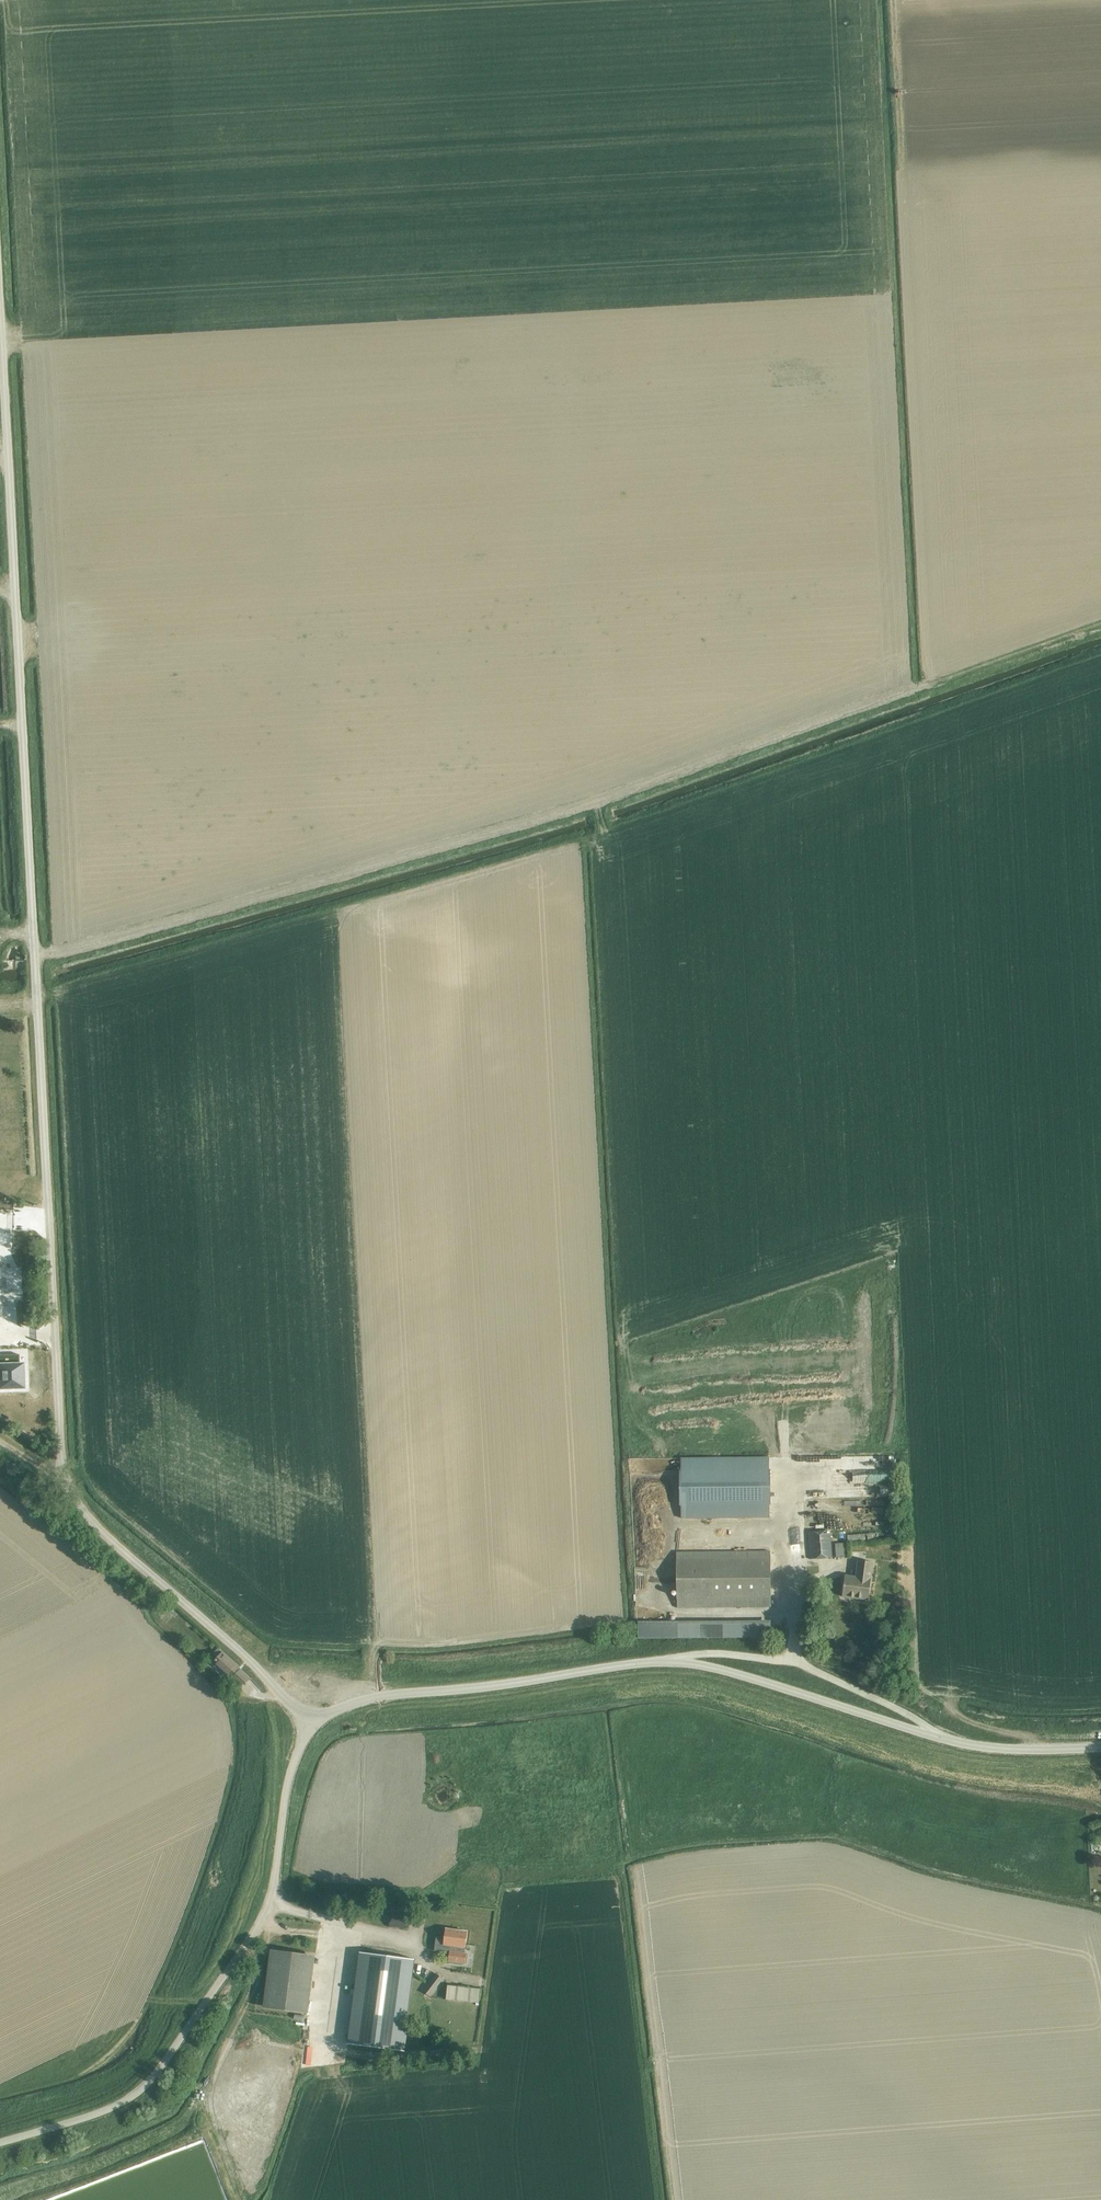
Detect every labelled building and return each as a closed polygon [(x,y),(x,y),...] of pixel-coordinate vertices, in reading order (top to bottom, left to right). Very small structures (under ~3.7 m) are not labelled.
[(6,971),(13,970),(12,962),(5,963),(6,971)] [(0,1355),(0,1390),(11,1389),(24,1389),(23,1377),(23,1364),(21,1364),(19,1364),(19,1356),(19,1355),(10,1355),(0,1355)] [(828,1462),(811,1466),(813,1475),(830,1471),(828,1462)] [(846,1466),(846,1481),(878,1480),(878,1465),(846,1466)] [(770,1505),(769,1470),(681,1471),(681,1506),(770,1505)] [(867,1486),(867,1494),(886,1495),(886,1487),(867,1486)] [(830,1531),(808,1533),(810,1559),(832,1558),(830,1531)] [(772,1559),(783,1559),(782,1543),(771,1543),(772,1559)] [(848,1545),(835,1546),(836,1557),(849,1557),(848,1545)] [(770,1559),(676,1561),(677,1599),(771,1598),(770,1559)] [(868,1599),(871,1578),(870,1578),(872,1562),(858,1560),(856,1577),(844,1575),(842,1596),(868,1599)] [(637,1626),(638,1639),(770,1637),(770,1623),(637,1626)] [(218,1657),(214,1663),(231,1677),(241,1685),(243,1683),(245,1685),(251,1678),(239,1668),(240,1668),(222,1653),(218,1649),(214,1654),(218,1657)] [(436,1937),(435,1949),(451,1952),(449,1961),(465,1964),(467,1953),(465,1953),(468,1932),(446,1929),(445,1939),(436,1937)] [(265,2007),(308,2012),(315,1957),(272,1952),(265,2007)] [(415,1959),(381,1955),(360,1952),(358,1964),(355,1991),(348,2041),(348,2044),(383,2049),(403,2051),(407,2024),(412,1980),(415,1959)] [(437,1974),(424,1992),(430,1997),(443,1979),(437,1974)] [(483,1988),(450,1985),(448,1999),(481,2002),(483,1988)]
